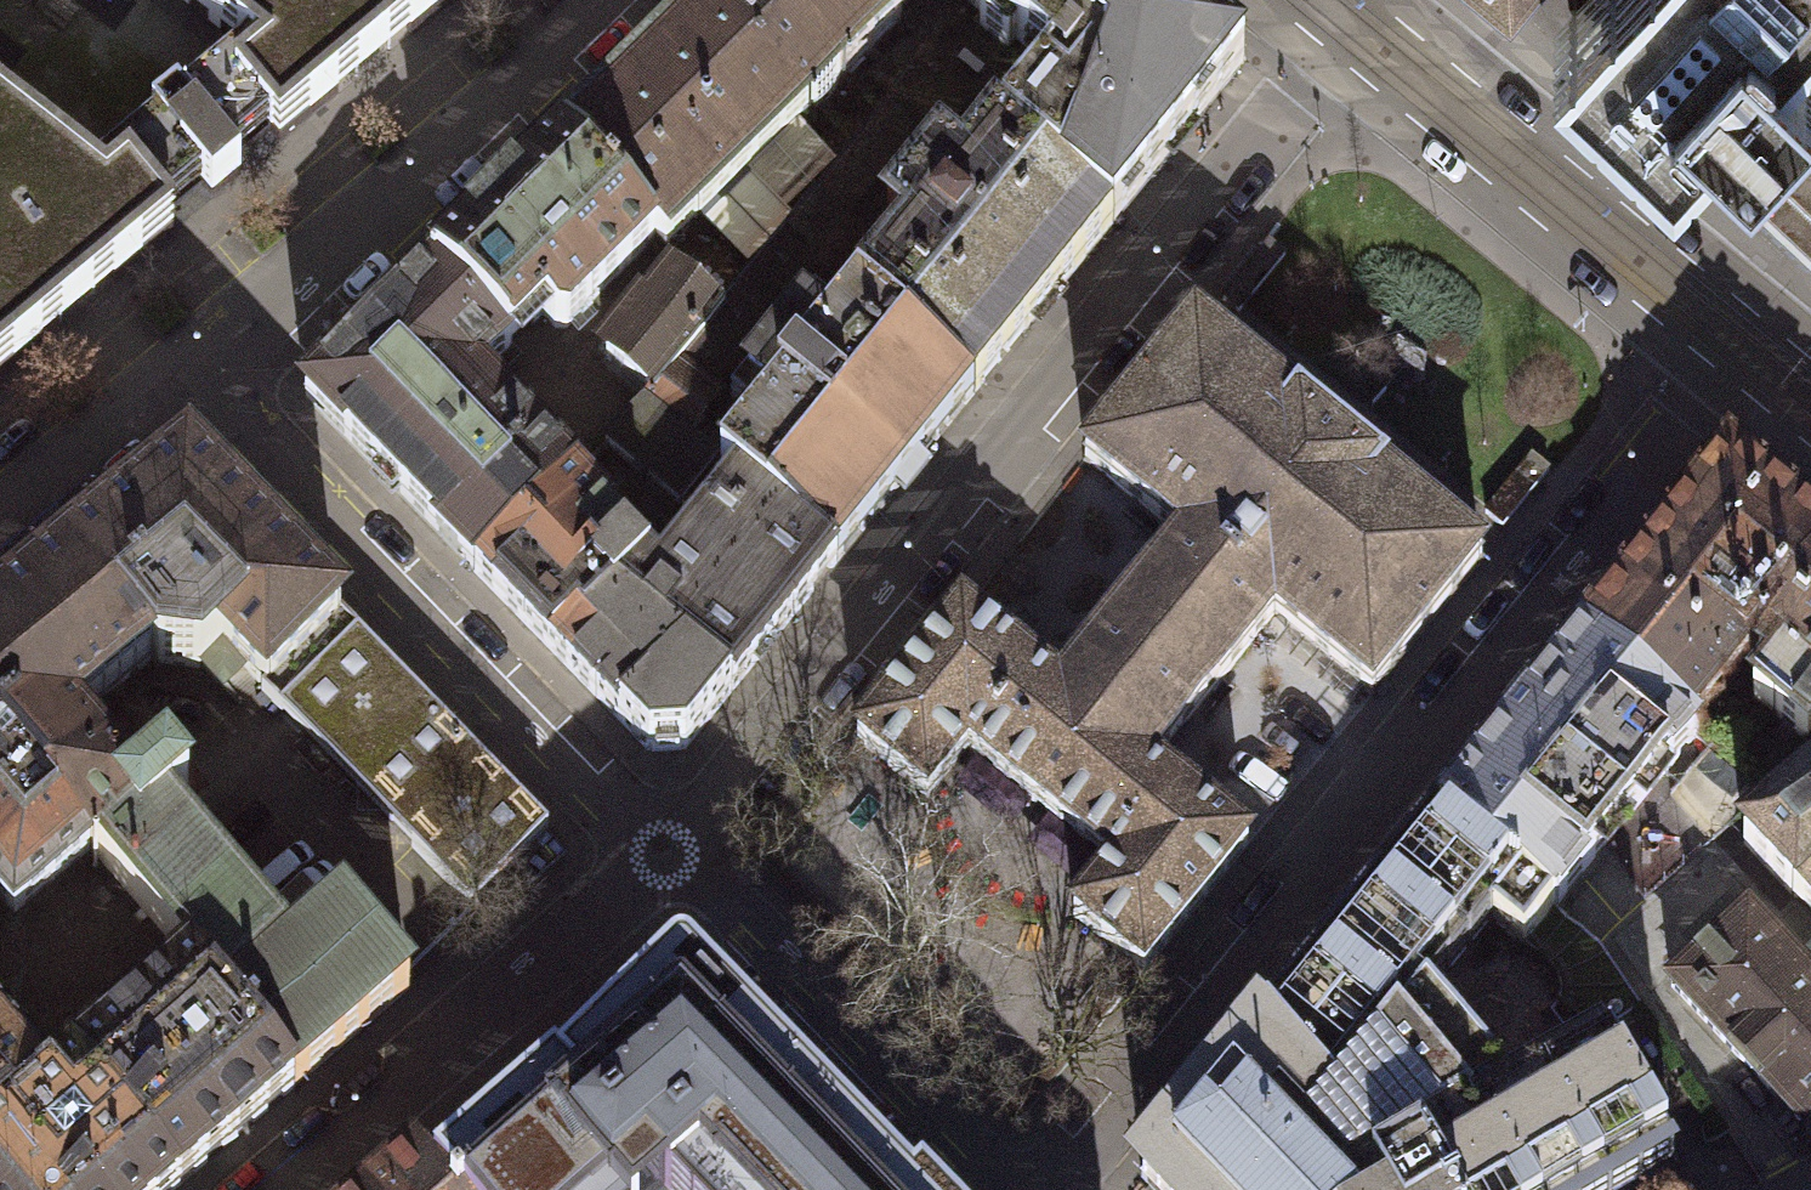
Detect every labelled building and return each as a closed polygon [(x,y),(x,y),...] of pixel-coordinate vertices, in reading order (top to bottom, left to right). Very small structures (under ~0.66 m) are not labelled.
[(152,230),(79,303),(209,189),(407,23),(435,0),(182,0),(249,53),(254,48),(266,60),(191,119),(168,99),(145,119),(169,143),(95,204),(81,194),(92,182),(0,110),(0,359),(152,230)] [(750,0),(706,0),(685,21),(560,144),(654,238),(667,251),(835,84),(750,0)] [(835,84),(913,0),(750,0),(835,84)] [(1046,62),(1099,0),(966,0),(983,14),(973,25),(1002,48),(1012,35),(1046,62)] [(1175,0),(1099,0),(1046,62),(995,124),(1111,221),(1244,53),(1191,14),(1175,0)] [(1487,15),(1495,14),(1507,0),(1469,0),(1487,15)] [(1563,33),(1676,136),(1695,112),(1810,224),(1810,0),(1591,0),(1563,33)] [(780,233),(808,255),(828,271),(857,234),(842,222),(920,123),(938,136),(962,105),(913,66),(780,233)] [(970,395),(1111,221),(995,124),(991,120),(954,164),(932,147),(875,216),(899,235),(848,294),(970,395)] [(654,238),(560,144),(445,259),(433,269),(508,348),(520,337),(542,316),(552,328),(566,328),(654,238)] [(808,255),(780,233),(719,311),(652,395),(644,405),(688,439),(714,407),(698,394),(808,255)] [(1285,255),(1269,242),(1222,300),(1238,313),(1285,255)] [(508,348),(433,269),(300,397),(466,567),(567,478),(475,383),(508,348)] [(652,395),(719,311),(667,270),(600,355),(652,395)] [(735,480),(831,562),(970,395),(848,294),(818,331),(794,311),(733,385),(759,407),(713,462),(735,480)] [(1182,541),(1059,691),(1150,766),(1274,615),(1365,689),(1364,691),(1371,697),(1484,559),(1386,480),(1391,474),(1381,466),(1379,468),(1305,407),(1306,405),(1296,397),(1292,402),(1195,323),(1082,461),(1090,468),(1091,467),(1182,541)] [(688,439),(644,405),(603,443),(681,506),(685,498),(706,515),(735,480),(713,462),(688,439)] [(1548,471),(1530,456),(1485,513),(1502,527),(1548,471)] [(185,457),(0,607),(0,899),(10,912),(90,846),(138,803),(130,794),(70,721),(150,655),(155,665),(198,666),(223,640),(260,691),(335,620),(185,457)] [(1728,459),(1583,636),(1691,723),(1782,612),(1810,576),(1810,526),(1728,459)] [(567,478),(466,567),(642,748),(681,749),(831,562),(735,480),(706,515),(655,577),(602,520),(602,511),(567,478)] [(1782,612),(1792,621),(1756,662),(1771,672),(1751,696),(1806,742),(1810,736),(1810,576),(1782,612)] [(1247,845),(1150,766),(1059,691),(962,612),(857,740),(927,798),(968,748),(1113,867),(1073,916),(1142,973),(1247,845)] [(541,823),(335,620),(260,691),(464,904),(541,823)] [(1691,723),(1583,636),(1439,812),(1553,905),(1698,728),(1691,723)] [(182,968),(251,907),(165,811),(183,793),(160,771),(130,794),(138,803),(90,846),(134,904),(182,968)] [(1743,843),(1792,896),(1810,880),(1810,783),(1743,843)] [(1656,882),(1706,840),(1672,799),(1622,841),(1656,882)] [(1439,812),(1264,1025),(1406,1189),(1631,1189),(1676,1164),(1600,1036),(1505,1091),(1426,997),(1491,919),(1522,943),(1553,905),(1439,812)] [(1792,896),(1810,916),(1810,880),(1792,896)] [(0,1123),(0,1189),(166,1189),(399,987),(340,911),(287,953),(251,907),(182,968),(42,1082),(0,1123)] [(1684,950),(1695,961),(1669,985),(1810,1138),(1810,980),(1793,961),(1748,912),(1721,937),(1710,926),(1684,950)] [(1793,961),(1810,980),(1810,944),(1793,961)] [(432,1174),(445,1189),(662,1189),(663,1189),(895,1189),(678,971),(560,1078),(548,1071),(432,1174)] [(1264,1025),(1141,1180),(1151,1189),(1406,1189),(1264,1025)] [(42,1082),(0,1032),(0,1123),(42,1082)] [(367,1189),(445,1189),(432,1174),(414,1152),(367,1189)]
